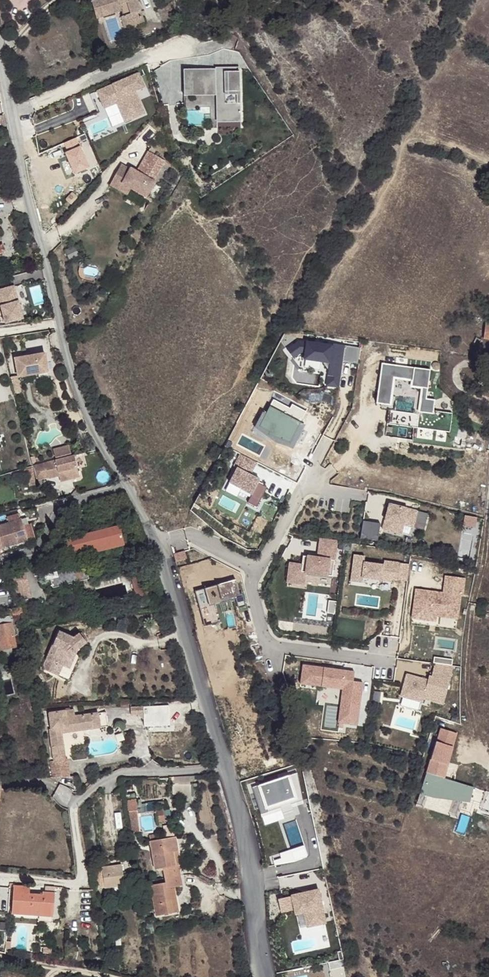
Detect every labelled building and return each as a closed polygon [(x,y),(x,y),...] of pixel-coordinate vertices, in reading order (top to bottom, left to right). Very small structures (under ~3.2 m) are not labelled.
[(130,30),(145,25),(137,0),(97,0),(91,2),(96,17),(105,14),(106,19),(122,14),(124,19),(127,18),(130,30)] [(160,1),(165,15),(175,11),(172,0),(162,0),(160,1)] [(125,31),(130,30),(127,18),(124,19),(121,20),(125,31)] [(143,33),(133,37),(136,46),(147,41),(143,33)] [(216,67),(184,68),(184,90),(216,91),(217,116),(240,115),(239,70),(216,70),(216,67)] [(140,70),(97,84),(103,99),(119,93),(127,116),(144,110),(135,86),(145,83),(140,70)] [(103,99),(97,84),(90,87),(96,105),(104,102),(103,99)] [(240,120),(240,115),(217,116),(216,91),(184,90),(185,94),(208,94),(208,120),(240,120)] [(119,93),(103,99),(104,102),(116,98),(123,117),(127,116),(119,93)] [(74,175),(90,170),(80,137),(63,142),(74,175)] [(120,163),(109,183),(118,188),(122,182),(130,187),(146,196),(154,180),(153,179),(164,158),(147,149),(136,170),(130,166),(129,168),(120,163)] [(161,184),(154,180),(146,196),(152,199),(161,184)] [(122,182),(118,188),(127,193),(130,187),(122,182)] [(0,286),(0,298),(7,319),(23,314),(13,282),(0,286)] [(358,363),(360,347),(332,343),(331,345),(298,340),(287,349),(293,358),(301,351),(305,352),(305,358),(323,361),(328,369),(327,375),(339,377),(341,366),(338,366),(339,361),(341,361),(358,363)] [(45,353),(15,358),(18,376),(48,371),(45,353)] [(428,397),(431,367),(383,363),(379,402),(392,403),(393,397),(418,399),(417,411),(390,409),(388,424),(451,430),(453,412),(435,410),(436,398),(428,397)] [(339,377),(327,375),(326,385),(338,387),(339,377)] [(18,376),(10,377),(14,393),(21,392),(18,376)] [(298,426),(300,422),(306,411),(292,404),(290,408),(273,399),(266,414),(262,412),(255,425),(269,432),(268,435),(276,437),(277,436),(294,446),(296,442),(303,429),(298,426)] [(308,431),(303,429),(296,442),(301,444),(308,431)] [(434,437),(448,440),(450,433),(436,429),(434,437)] [(68,446),(54,449),(57,458),(70,454),(68,446)] [(257,462),(240,454),(234,466),(237,468),(229,483),(251,495),(247,502),(257,507),(267,488),(258,483),(259,479),(250,475),(257,462)] [(48,461),(33,465),(37,479),(48,476),(48,478),(57,476),(59,481),(78,477),(73,455),(48,461)] [(32,465),(27,466),(29,471),(26,472),(29,484),(36,482),(32,465)] [(27,466),(10,472),(11,476),(26,472),(29,471),(27,466)] [(251,495),(229,483),(225,491),(247,502),(251,495)] [(203,512),(193,504),(189,511),(199,519),(203,512)] [(417,511),(389,504),(383,529),(401,534),(403,525),(413,527),(417,511)] [(37,507),(25,510),(28,519),(32,519),(39,516),(37,507)] [(4,547),(37,537),(33,523),(25,526),(21,515),(18,514),(8,516),(10,522),(0,525),(0,534),(4,547)] [(464,515),(464,525),(477,526),(478,515),(464,515)] [(379,524),(362,521),(359,538),(377,541),(379,524)] [(118,523),(65,538),(68,551),(122,536),(118,523)] [(477,527),(461,526),(461,556),(476,556),(477,527)] [(122,536),(68,551),(70,555),(123,540),(122,536)] [(336,541),(319,539),(317,554),(317,558),(307,556),(302,556),(301,565),(289,563),(286,581),(301,583),(302,580),(303,572),(331,576),(336,541)] [(184,551),(173,554),(175,561),(186,558),(184,551)] [(354,555),(350,581),(360,583),(361,577),(390,582),(391,579),(391,576),(397,577),(396,580),(406,581),(409,564),(384,561),(383,565),(363,562),(364,556),(354,555)] [(86,561),(46,572),(46,573),(45,574),(45,576),(46,577),(47,578),(48,578),(51,577),(54,586),(90,575),(86,561)] [(140,566),(133,568),(139,592),(147,590),(140,566)] [(28,569),(10,572),(13,592),(31,589),(28,569)] [(331,576),(303,572),(302,580),(330,584),(331,576)] [(442,593),(415,590),(411,619),(428,621),(429,615),(435,616),(457,619),(460,596),(462,596),(464,578),(444,576),(442,593)] [(205,624),(221,621),(217,601),(242,595),(238,579),(197,588),(205,624)] [(13,592),(14,599),(32,596),(31,589),(13,592)] [(15,607),(8,609),(10,615),(10,616),(22,614),(23,618),(25,617),(23,606),(15,607)] [(1,649),(16,646),(10,616),(10,615),(0,617),(0,646),(1,649)] [(75,635),(60,629),(43,666),(56,672),(60,661),(66,664),(71,653),(77,648),(88,640),(80,632),(75,635)] [(60,661),(56,672),(70,678),(80,656),(77,648),(71,653),(66,664),(60,661)] [(429,683),(408,679),(404,701),(426,705),(426,701),(446,705),(453,666),(435,664),(433,678),(430,678),(429,683)] [(344,671),(302,665),(300,681),(310,683),(310,685),(321,687),(321,684),(342,687),(343,685),(347,685),(344,705),(339,704),(337,723),(351,724),(353,706),(358,707),(362,683),(352,681),(353,677),(344,676),(344,671)] [(96,726),(93,712),(68,715),(67,709),(51,711),(54,727),(52,728),(57,761),(68,759),(63,731),(96,726)] [(439,742),(420,795),(434,799),(470,803),(474,787),(444,780),(460,736),(445,730),(440,743),(439,742)] [(57,761),(48,762),(50,777),(72,776),(69,759),(68,759),(57,761)] [(296,773),(251,787),(258,810),(265,807),(266,812),(280,807),(280,810),(282,814),(292,810),(290,804),(287,795),(299,790),(296,773)] [(299,790),(287,795),(290,804),(302,800),(299,790)] [(142,831),(137,799),(129,801),(130,812),(132,812),(134,832),(142,831)] [(265,807),(258,810),(260,817),(280,810),(280,807),(266,812),(265,807)] [(165,810),(157,811),(159,819),(166,818),(165,810)] [(176,852),(181,851),(179,836),(162,839),(161,833),(152,835),(153,840),(157,868),(165,867),(167,882),(152,884),(157,916),(176,913),(173,898),(178,897),(177,888),(185,887),(182,865),(178,865),(176,852)] [(279,863),(308,857),(306,845),(276,851),(279,863)] [(107,884),(116,883),(126,882),(123,862),(104,865),(104,867),(95,868),(98,885),(106,883),(107,884)] [(40,911),(42,911),(42,914),(54,915),(56,887),(46,887),(46,892),(44,892),(44,894),(29,893),(29,886),(13,884),(11,912),(40,913),(40,911)] [(303,893),(278,899),(281,911),(295,908),(296,913),(305,911),(308,926),(325,922),(318,888),(309,890),(309,892),(303,893)]
